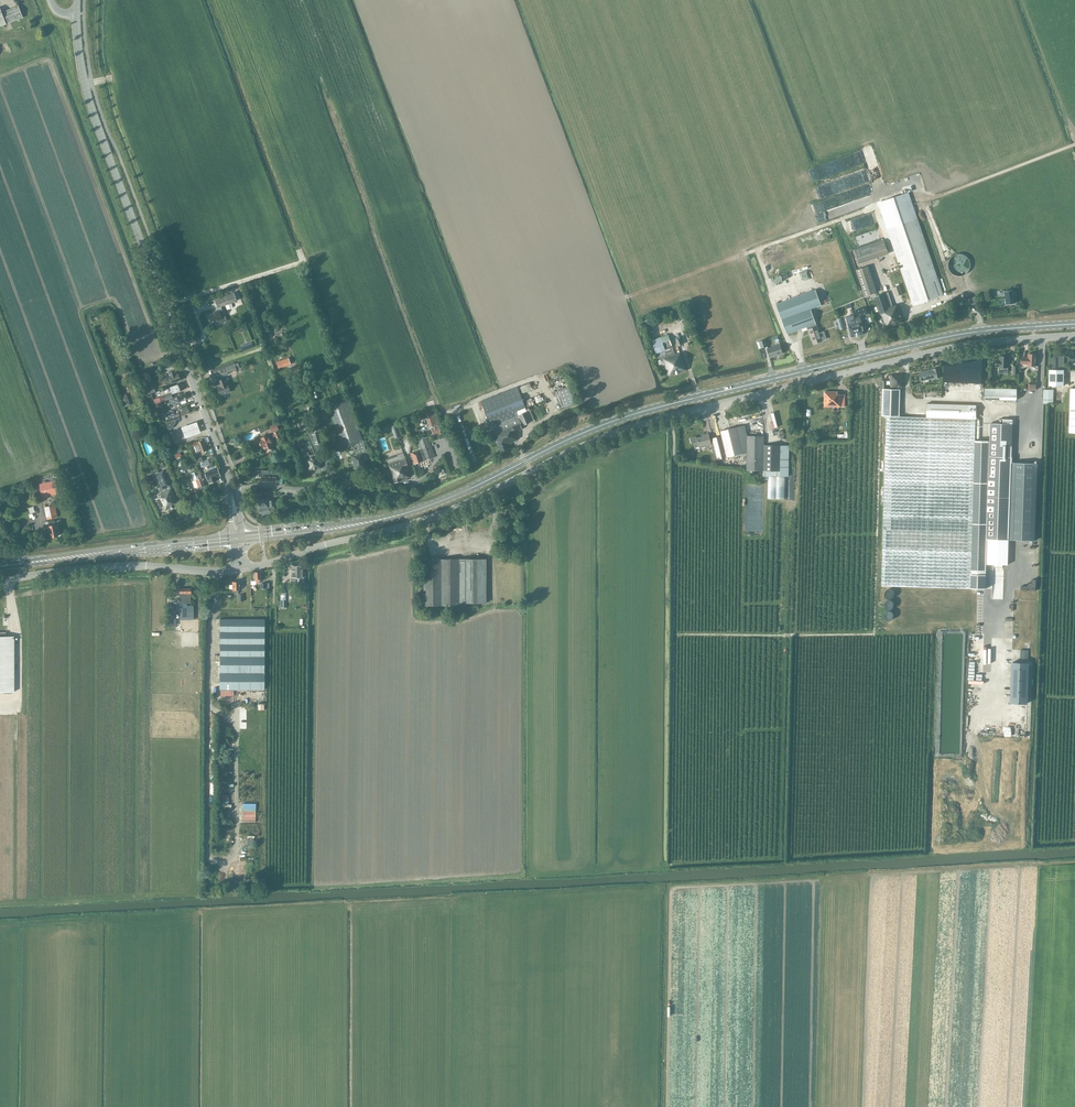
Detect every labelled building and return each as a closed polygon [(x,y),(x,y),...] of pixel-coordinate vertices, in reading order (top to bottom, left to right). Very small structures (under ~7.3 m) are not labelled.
[(6,24),(6,23),(22,17),(18,6),(2,13),(0,8),(0,26),(6,24)] [(858,182),(870,178),(866,168),(855,172),(858,182)] [(908,193),(879,202),(914,306),(943,296),(908,193)] [(844,212),(850,208),(846,202),(840,206),(844,212)] [(883,240),(854,250),(858,260),(888,251),(884,240),(883,240)] [(971,265),(971,263),(971,261),(971,259),(970,257),(968,255),(967,254),(965,253),(963,252),(961,252),(959,252),(956,253),(954,254),(953,255),(951,257),(950,258),(950,261),(949,263),(950,265),(950,267),(951,269),(952,270),(954,272),(956,273),(958,273),(960,274),(962,274),(964,273),(966,272),(968,271),(969,269),(970,267),(971,265)] [(857,270),(856,270),(861,283),(861,285),(865,296),(877,292),(868,266),(857,270)] [(809,275),(795,280),(793,274),(787,276),(789,282),(794,281),(795,285),(811,280),(809,275)] [(893,287),(897,296),(903,294),(900,285),(893,287)] [(788,334),(808,327),(816,323),(811,309),(821,305),(816,290),(776,304),(782,319),(788,334)] [(1014,290),(1004,291),(1006,304),(1016,303),(1014,290)] [(234,292),(215,299),(218,308),(221,306),(237,301),(234,292)] [(904,322),(898,305),(893,306),(888,292),(883,294),(875,296),(886,328),(886,329),(904,322)] [(976,297),(969,299),(971,305),(978,303),(976,297)] [(866,307),(856,310),(858,317),(860,316),(868,314),(866,307)] [(669,312),(672,321),(683,317),(680,308),(669,312)] [(215,313),(207,316),(211,324),(218,321),(219,324),(226,321),(223,310),(219,311),(215,312),(215,313)] [(854,315),(846,317),(849,326),(852,337),(857,336),(858,336),(857,332),(858,332),(854,318),(854,315)] [(858,317),(854,318),(858,332),(857,332),(858,336),(860,335),(865,333),(862,323),(860,316),(858,317)] [(816,323),(808,327),(808,329),(810,333),(809,333),(810,336),(811,336),(814,344),(822,341),(822,340),(826,338),(824,332),(820,333),(817,326),(816,323)] [(661,337),(652,340),(657,354),(673,348),(670,340),(669,334),(661,337)] [(768,346),(766,339),(759,341),(761,348),(768,346)] [(767,349),(770,358),(783,353),(780,344),(767,349)] [(673,348),(657,354),(659,360),(658,360),(659,365),(665,363),(669,376),(687,370),(681,353),(676,355),(676,354),(675,354),(673,348)] [(1028,364),(1028,366),(1036,366),(1036,355),(1028,354),(1028,358),(1022,357),(1022,364),(1028,364)] [(996,367),(1000,367),(1008,368),(1008,357),(1000,356),(1000,360),(996,360),(996,367)] [(1049,369),(1049,385),(1064,386),(1064,370),(1064,357),(1052,356),(1051,369),(1049,369)] [(288,358),(276,362),(279,368),(291,364),(288,358)] [(234,362),(213,370),(216,378),(228,374),(227,372),(236,369),(234,362)] [(564,366),(549,372),(551,375),(565,369),(564,366)] [(933,370),(919,373),(921,381),(934,377),(934,378),(941,377),(939,367),(933,369),(933,370)] [(175,371),(169,373),(171,378),(170,378),(169,379),(170,382),(171,383),(172,383),(173,383),(181,380),(178,373),(176,374),(175,371)] [(890,375),(891,388),(902,387),(902,384),(903,384),(903,374),(890,375)] [(220,386),(217,387),(220,395),(230,392),(227,384),(225,378),(218,381),(220,386)] [(171,387),(173,394),(184,389),(182,383),(171,387)] [(155,392),(153,385),(146,387),(148,394),(155,392)] [(554,391),(561,408),(577,402),(570,385),(554,391)] [(481,401),(493,434),(520,423),(521,426),(534,420),(530,410),(527,411),(517,387),(481,401)] [(883,388),(882,416),(887,416),(900,416),(900,389),(886,389),(883,388)] [(1017,389),(996,388),(985,388),(985,399),(1017,400),(1017,399),(1017,389)] [(1044,390),(1043,403),(1053,404),(1054,390),(1044,390)] [(838,407),(838,408),(841,408),(844,408),(845,394),(837,394),(837,392),(825,391),(824,406),(838,407)] [(531,401),(544,397),(542,393),(529,398),(531,401)] [(175,415),(173,409),(182,406),(181,402),(188,400),(186,394),(173,398),(169,399),(172,406),(170,406),(171,409),(169,410),(169,411),(166,412),(168,420),(180,416),(179,413),(175,415)] [(347,399),(328,406),(343,447),(353,444),(362,440),(347,399)] [(976,405),(927,403),(926,417),(976,419),(976,405)] [(181,413),(182,415),(192,412),(190,405),(181,408),(183,412),(181,413)] [(433,412),(426,414),(428,419),(430,427),(431,428),(434,437),(441,434),(438,426),(438,425),(435,416),(433,412)] [(887,416),(882,586),(971,588),(975,441),(976,419),(926,417),(900,416),(887,416)] [(166,422),(169,430),(172,429),(176,422),(175,419),(166,422)] [(986,539),(1008,539),(1013,424),(1008,424),(1008,419),(999,419),(999,423),(991,423),(990,441),(986,539)] [(197,422),(181,426),(185,438),(200,433),(197,422)] [(493,434),(500,452),(508,448),(507,445),(514,442),(514,441),(518,439),(515,432),(522,429),(521,426),(520,423),(493,434)] [(397,425),(392,426),(396,439),(401,438),(397,425)] [(715,445),(712,446),(713,450),(715,460),(718,460),(743,454),(737,427),(721,431),(722,436),(714,438),(715,445)] [(313,435),(315,444),(322,442),(319,433),(313,435)] [(695,447),(700,446),(700,448),(706,447),(706,446),(711,445),(712,446),(715,445),(714,438),(710,439),(709,434),(703,435),(703,436),(697,438),(697,437),(695,437),(691,438),(691,439),(692,442),(693,443),(694,443),(695,447)] [(265,447),(267,453),(274,451),(271,444),(269,437),(268,437),(267,436),(261,438),(262,440),(259,441),(262,447),(264,447),(265,447)] [(747,453),(747,470),(763,470),(764,445),(764,436),(748,436),(747,453)] [(410,453),(414,464),(434,458),(427,437),(418,440),(421,450),(418,451),(410,453)] [(191,443),(192,447),(195,445),(198,453),(207,450),(203,440),(195,443),(195,442),(191,443)] [(355,457),(352,457),(355,468),(356,468),(357,469),(359,468),(359,467),(365,466),(363,455),(362,453),(366,452),(362,440),(353,444),(356,454),(354,455),(355,457)] [(151,457),(148,441),(141,442),(144,458),(151,457)] [(985,589),(986,539),(990,441),(975,441),(971,588),(985,589)] [(764,445),(763,470),(788,471),(789,446),(764,445)] [(308,452),(304,453),(306,460),(309,471),(321,468),(318,455),(309,458),(308,452)] [(387,459),(388,464),(394,483),(401,481),(402,482),(406,480),(407,479),(406,478),(411,477),(408,468),(404,453),(387,459)] [(158,462),(161,469),(167,466),(164,459),(158,462)] [(1038,513),(1039,461),(1033,461),(1033,464),(1027,464),(1026,513),(1038,513)] [(220,474),(218,469),(206,473),(208,480),(209,480),(209,482),(211,482),(212,482),(214,482),(215,481),(216,479),(215,478),(215,476),(220,474)] [(262,475),(261,481),(277,481),(277,477),(277,472),(270,470),(262,470),(262,475)] [(164,471),(153,476),(159,492),(161,491),(171,487),(164,471)] [(197,479),(196,480),(198,487),(199,487),(200,487),(201,487),(202,486),(205,485),(201,474),(196,476),(197,479)] [(39,484),(42,497),(59,493),(56,480),(39,484)] [(162,497),(157,499),(163,511),(168,509),(169,510),(180,504),(171,487),(161,491),(162,493),(160,493),(162,497)] [(268,498),(258,499),(259,509),(270,507),(270,510),(275,509),(275,506),(274,500),(269,501),(268,498)] [(44,507),(47,519),(58,517),(55,505),(44,507)] [(55,520),(51,521),(52,525),(49,526),(51,537),(58,536),(58,535),(59,534),(57,524),(56,524),(55,520)] [(459,559),(424,559),(424,605),(459,605),(459,603),(459,559)] [(486,559),(459,559),(459,603),(486,603),(486,559)] [(291,571),(291,577),(302,578),(302,582),(306,582),(306,572),(304,572),(304,563),(294,563),(294,571),(291,571)] [(261,581),(261,572),(254,572),(254,581),(252,581),(252,585),(256,585),(256,583),(260,583),(260,581),(261,581)] [(181,588),(182,620),(194,620),(194,606),(188,606),(188,604),(191,604),(191,594),(192,594),(192,588),(181,588)] [(220,689),(264,689),(265,619),(220,619),(220,689)] [(15,692),(14,636),(6,636),(6,632),(0,632),(0,692),(15,692)] [(1012,662),(1011,703),(1015,703),(1020,703),(1027,704),(1028,663),(1021,663),(1016,662),(1012,662)] [(254,840),(255,840),(255,835),(243,835),(243,840),(244,840),(244,844),(254,844),(254,840)]
